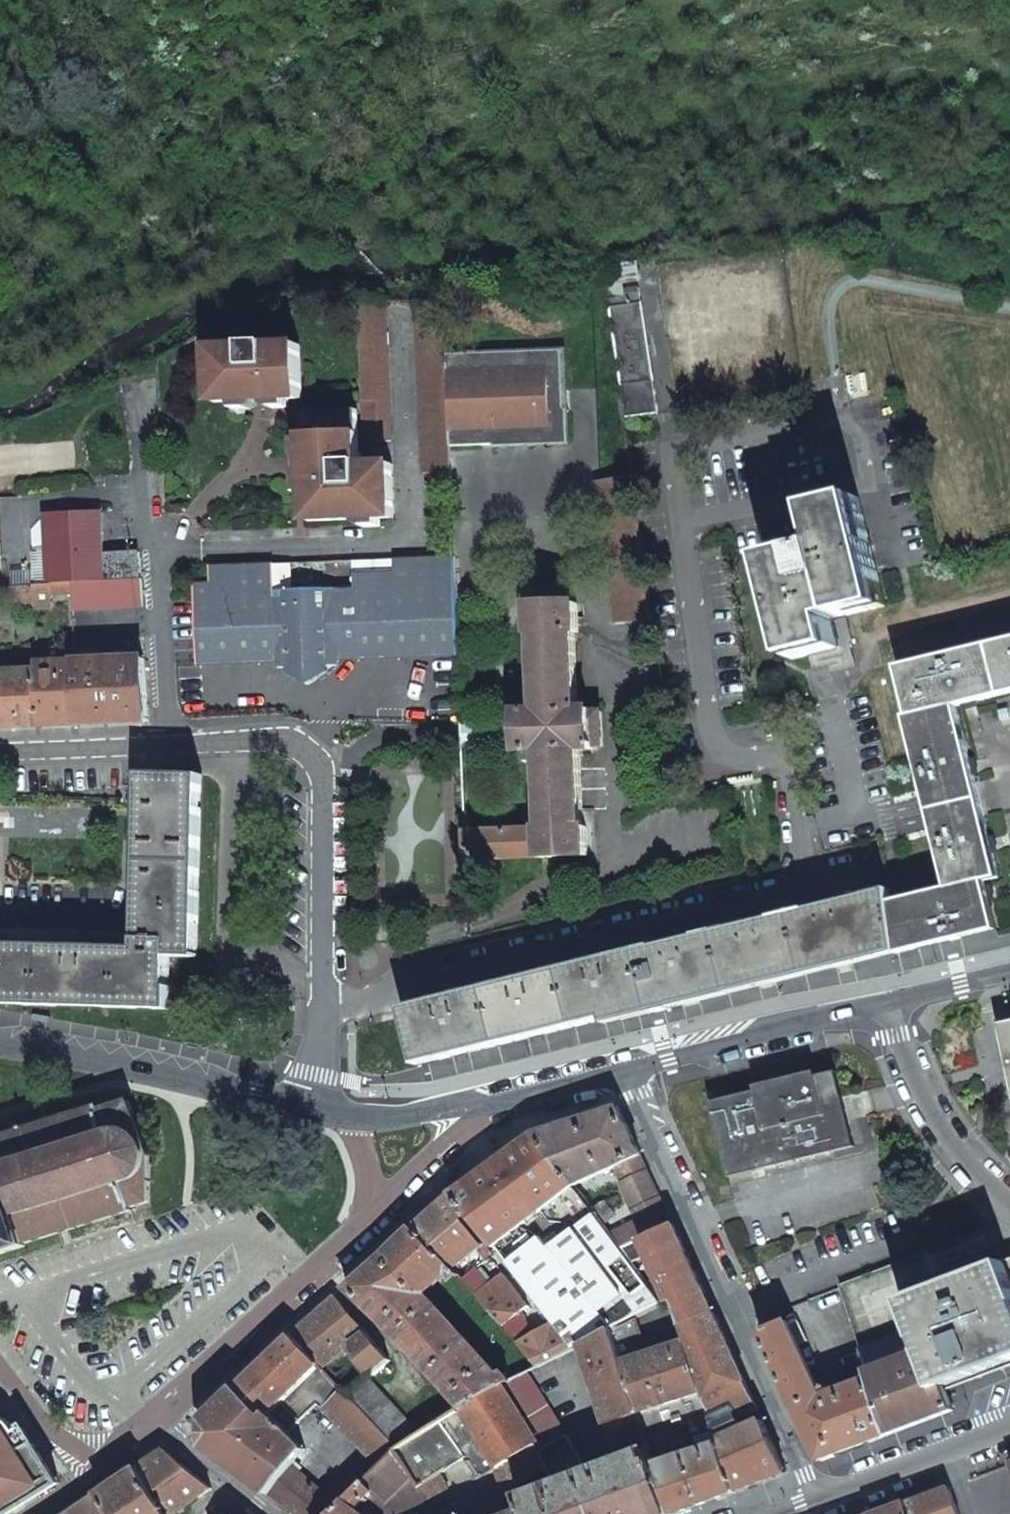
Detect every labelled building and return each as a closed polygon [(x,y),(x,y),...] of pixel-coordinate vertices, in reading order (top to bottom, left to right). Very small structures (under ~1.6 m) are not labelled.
[(641,263),(621,266),(624,286),(644,284),(641,263)] [(609,268),(614,303),(626,300),(624,286),(621,266),(609,268)] [(614,303),(624,378),(628,419),(661,414),(646,290),(632,292),(632,300),(626,300),(614,303)] [(390,296),(362,291),(366,439),(394,438),(390,296)] [(449,355),(447,307),(420,302),(425,468),(453,467),(452,444),(449,355)] [(273,383),(274,398),(286,397),(284,346),(274,346),(274,343),(250,344),(250,347),(216,348),(218,400),(256,399),(256,384),(273,383)] [(284,346),(286,397),(306,397),(303,345),(284,346)] [(562,350),(449,355),(452,444),(569,439),(568,409),(565,405),(562,350)] [(256,399),(274,398),(273,383),(256,384),(256,399)] [(307,410),(308,432),(360,430),(359,408),(307,410)] [(360,430),(308,432),(308,454),(322,454),(322,471),(309,471),(310,518),(397,514),(395,461),(365,462),(364,451),(360,450),(360,430)] [(40,441),(42,471),(73,470),(71,439),(40,441)] [(322,454),(308,454),(309,471),(322,471),(322,454)] [(607,536),(643,531),(635,474),(614,477),(599,479),(607,536)] [(795,660),(842,649),(837,627),(835,620),(852,616),(889,607),(863,502),(819,511),(828,550),(773,564),(795,660)] [(48,518),(52,584),(56,583),(75,582),(107,580),(107,577),(109,577),(108,553),(105,554),(104,533),(102,514),(81,516),(80,512),(70,514),(70,517),(48,518)] [(655,613),(643,531),(607,536),(618,618),(655,613)] [(112,577),(141,575),(139,551),(111,553),(112,577)] [(458,582),(456,554),(395,557),(395,568),(357,570),(358,585),(275,589),(274,562),(210,564),(210,584),(197,584),(197,592),(199,637),(199,662),(239,661),(279,660),(279,653),(287,652),(311,669),(332,652),(340,651),(341,657),(460,652),(458,582)] [(75,582),(76,592),(76,609),(143,606),(141,578),(110,580),(107,580),(75,582)] [(56,583),(57,593),(76,592),(75,582),(56,583)] [(52,584),(38,585),(38,587),(38,604),(38,606),(58,605),(57,593),(56,583),(52,584)] [(38,604),(38,587),(13,588),(14,605),(38,604)] [(544,825),(467,828),(468,859),(588,853),(587,823),(583,824),(579,745),(593,745),(593,742),(603,741),(602,709),(591,709),(591,706),(578,707),(575,630),(579,630),(578,601),(531,602),(533,632),(538,632),(540,709),(520,709),(521,722),(521,742),(521,749),(541,748),(544,825)] [(991,921),(978,871),(998,867),(967,736),(958,697),(1009,684),(1009,635),(965,646),(941,651),(900,661),(912,709),(910,712),(944,848),(952,881),(889,898),(895,945),(987,922),(991,921)] [(146,657),(78,659),(80,722),(150,719),(146,657)] [(40,661),(40,669),(43,724),(80,722),(78,659),(40,661)] [(0,670),(0,725),(43,724),(40,669),(14,669),(14,666),(8,666),(9,670),(0,670)] [(999,692),(1007,727),(986,731),(987,732),(1009,842),(1009,689),(999,692)] [(521,722),(463,724),(464,743),(521,742),(521,722)] [(145,770),(140,947),(93,945),(92,935),(78,935),(78,945),(14,943),(14,933),(0,933),(0,1001),(173,1007),(174,987),(172,986),(174,952),(200,952),(205,772),(145,770)] [(895,945),(889,898),(888,890),(888,887),(640,948),(654,1010),(671,1006),(669,1000),(895,945)] [(640,948),(443,997),(421,1002),(434,1058),(621,1011),(623,1018),(654,1010),(640,948)] [(421,1002),(406,1005),(418,1064),(432,1062),(421,1002)] [(1001,1017),(1009,1058),(1009,1015),(1001,1017)] [(836,1063),(706,1093),(724,1170),(725,1170),(731,1197),(777,1186),(771,1159),(853,1140),(836,1063)] [(133,1210),(133,1207),(153,1200),(153,1151),(132,1101),(103,1110),(101,1107),(49,1123),(43,1107),(14,1117),(18,1132),(0,1138),(0,1255),(27,1246),(26,1243),(133,1210)] [(625,1180),(649,1170),(620,1107),(534,1134),(576,1185),(618,1166),(625,1180)] [(639,1315),(662,1304),(633,1264),(632,1262),(622,1248),(610,1233),(576,1185),(534,1134),(453,1195),(470,1217),(537,1302),(540,1300),(578,1344),(583,1342),(613,1327),(639,1315)] [(645,1237),(673,1224),(649,1170),(625,1180),(621,1181),(638,1220),(645,1237)] [(470,1217),(453,1195),(415,1228),(454,1269),(484,1246),(465,1221),(470,1217)] [(622,1248),(645,1237),(638,1220),(610,1233),(622,1248)] [(673,1298),(684,1330),(716,1316),(673,1224),(645,1237),(622,1248),(632,1262),(649,1253),(670,1300),(673,1298)] [(460,1275),(454,1269),(415,1228),(350,1287),(394,1332),(463,1407),(504,1386),(513,1380),(508,1374),(500,1379),(422,1294),(449,1271),(453,1276),(451,1279),(469,1298),(476,1293),(460,1275)] [(955,1408),(946,1384),(995,1367),(1005,1369),(1009,1367),(1009,1264),(943,1288),(929,1253),(842,1285),(868,1376),(888,1433),(955,1408)] [(520,1342),(533,1335),(522,1314),(529,1307),(502,1272),(495,1279),(497,1281),(488,1288),(474,1272),(469,1275),(465,1271),(460,1275),(476,1293),(520,1341),(520,1342)] [(344,1390),(350,1397),(368,1381),(392,1360),(338,1297),(294,1336),(325,1370),(355,1344),(360,1349),(354,1355),(361,1364),(338,1384),(344,1390)] [(624,1361),(653,1351),(639,1315),(613,1327),(624,1361)] [(716,1316),(684,1330),(688,1340),(705,1390),(718,1427),(759,1408),(716,1316)] [(786,1319),(772,1325),(760,1329),(818,1453),(820,1455),(823,1457),(826,1457),(829,1455),(888,1433),(868,1376),(842,1386),(839,1380),(822,1387),(824,1392),(817,1395),(812,1383),(814,1382),(786,1319)] [(540,1364),(576,1346),(556,1323),(533,1335),(520,1342),(540,1364)] [(647,1433),(640,1412),(624,1361),(613,1327),(583,1342),(614,1443),(639,1436),(647,1433)] [(325,1409),(344,1390),(338,1384),(325,1370),(294,1336),(239,1387),(255,1404),(268,1416),(302,1386),(322,1406),(325,1409)] [(705,1390),(688,1340),(653,1351),(624,1361),(640,1412),(705,1390)] [(673,1513),(652,1448),(643,1451),(588,1471),(582,1454),(530,1370),(513,1380),(504,1386),(537,1443),(551,1467),(519,1481),(524,1493),(529,1508),(531,1513),(672,1513),(673,1513)] [(368,1381),(350,1397),(400,1451),(421,1436),(368,1381)] [(271,1477),(279,1483),(293,1466),(308,1450),(292,1434),(322,1406),(302,1386),(268,1416),(255,1404),(242,1415),(246,1418),(240,1423),(270,1447),(245,1474),(247,1475),(253,1480),(255,1482),(271,1477)] [(504,1386),(463,1407),(498,1465),(537,1443),(504,1386)] [(255,1404),(239,1387),(208,1417),(211,1445),(245,1474),(270,1447),(240,1423),(246,1418),(242,1415),(255,1404)] [(400,1451),(350,1397),(344,1390),(325,1409),(383,1467),(400,1451)] [(722,1436),(718,1427),(705,1390),(640,1412),(647,1433),(652,1448),(673,1513),(740,1489),(722,1436)] [(421,1436),(400,1451),(426,1494),(447,1483),(442,1469),(469,1453),(479,1468),(482,1474),(498,1465),(463,1407),(421,1436)] [(12,1431),(0,1410),(0,1440),(12,1431)] [(789,1470),(764,1418),(722,1436),(740,1489),(789,1470)] [(54,1482),(34,1448),(23,1431),(15,1436),(12,1431),(0,1440),(0,1513),(4,1513),(54,1482)] [(647,1433),(639,1436),(643,1451),(652,1448),(647,1433)] [(551,1467),(537,1443),(498,1465),(511,1499),(524,1493),(519,1481),(551,1467)] [(4,1513),(16,1513),(64,1485),(38,1445),(34,1448),(54,1482),(4,1513)] [(171,1513),(179,1513),(214,1488),(169,1449),(141,1468),(171,1513)] [(400,1451),(383,1467),(368,1481),(362,1486),(333,1513),(369,1513),(356,1504),(367,1498),(382,1513),(385,1511),(388,1513),(390,1513),(393,1512),(384,1500),(400,1485),(412,1502),(426,1494),(400,1451)] [(272,1493),(301,1513),(333,1513),(362,1486),(354,1477),(342,1486),(330,1497),(293,1466),(279,1483),(272,1493)] [(102,1495),(115,1513),(171,1513),(141,1468),(102,1495)] [(359,1472),(354,1477),(362,1486),(368,1481),(359,1472)] [(271,1492),(272,1493),(279,1483),(271,1477),(255,1482),(271,1492)] [(952,1484),(908,1500),(912,1513),(961,1513),(952,1484)] [(75,1513),(115,1513),(102,1495),(75,1513)] [(908,1500),(872,1513),(912,1513),(908,1500)]
